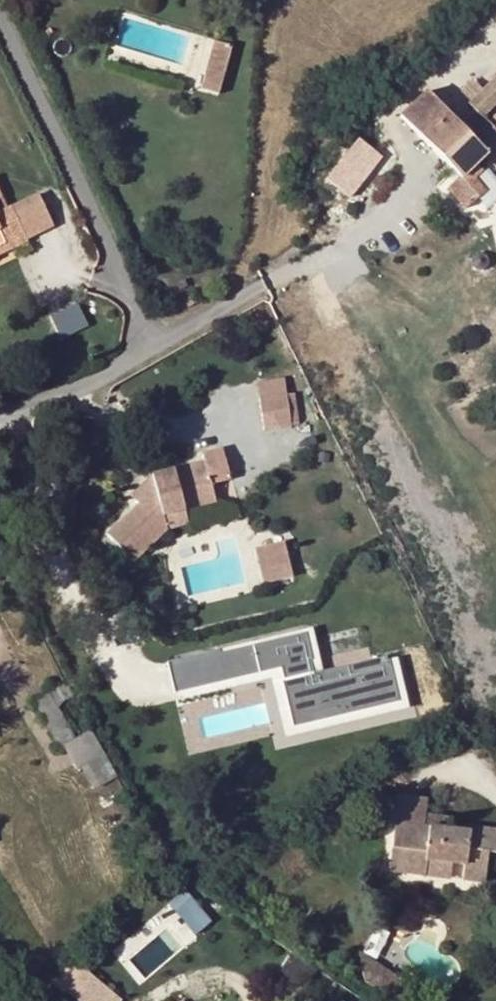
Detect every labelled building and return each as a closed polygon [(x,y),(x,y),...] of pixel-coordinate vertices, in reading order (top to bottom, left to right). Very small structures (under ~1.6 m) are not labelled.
[(223,79),(232,46),(215,41),(205,75),(223,79)] [(219,94),(223,79),(205,75),(202,89),(219,94)] [(488,124),(475,110),(460,125),(425,90),(400,116),(457,176),(445,187),(465,209),(474,200),(482,192),(473,183),(481,174),(475,167),(488,152),(495,160),(495,115),(488,124)] [(322,176),(333,187),(354,166),(343,155),(322,176)] [(474,200),(486,212),(495,202),(495,178),(486,169),(481,174),(473,183),(482,192),(474,200)] [(57,226),(42,196),(13,210),(28,241),(57,226)] [(3,198),(0,200),(0,211),(1,214),(9,210),(3,198)] [(29,242),(28,241),(13,210),(12,209),(9,210),(1,214),(0,211),(0,256),(29,242)] [(303,424),(298,393),(288,394),(285,377),(258,380),(265,429),(303,424)] [(198,460),(148,482),(156,497),(142,508),(109,536),(133,564),(169,534),(159,514),(179,504),(211,490),(204,473),(225,464),(211,433),(191,443),(198,460)] [(156,497),(148,482),(132,495),(142,508),(156,497)] [(159,514),(169,534),(189,526),(179,504),(159,514)] [(287,539),(256,548),(266,584),(298,576),(287,539)] [(314,631),(169,656),(176,696),(267,680),(276,733),(400,712),(391,656),(321,668),(314,631)] [(64,685),(35,701),(61,747),(65,744),(78,768),(102,755),(89,731),(75,739),(57,706),(72,697),(64,685)] [(427,815),(428,801),(400,798),(394,848),(404,849),(402,871),(427,874),(428,862),(463,866),(462,879),(486,882),(490,852),(495,853),(495,831),(461,826),(461,831),(443,829),(425,827),(427,815)] [(444,818),(427,815),(425,827),(443,829),(444,818)] [(404,849),(394,848),(391,870),(402,871),(404,849)] [(428,862),(427,874),(462,879),(463,866),(428,862)] [(172,899),(197,931),(213,919),(188,887),(172,899)] [(386,996),(399,976),(359,951),(365,982),(386,996)] [(85,969),(67,991),(79,1000),(121,1000),(122,1000),(85,969)] [(394,1000),(409,1000),(418,988),(399,976),(386,996),(394,1000)]
